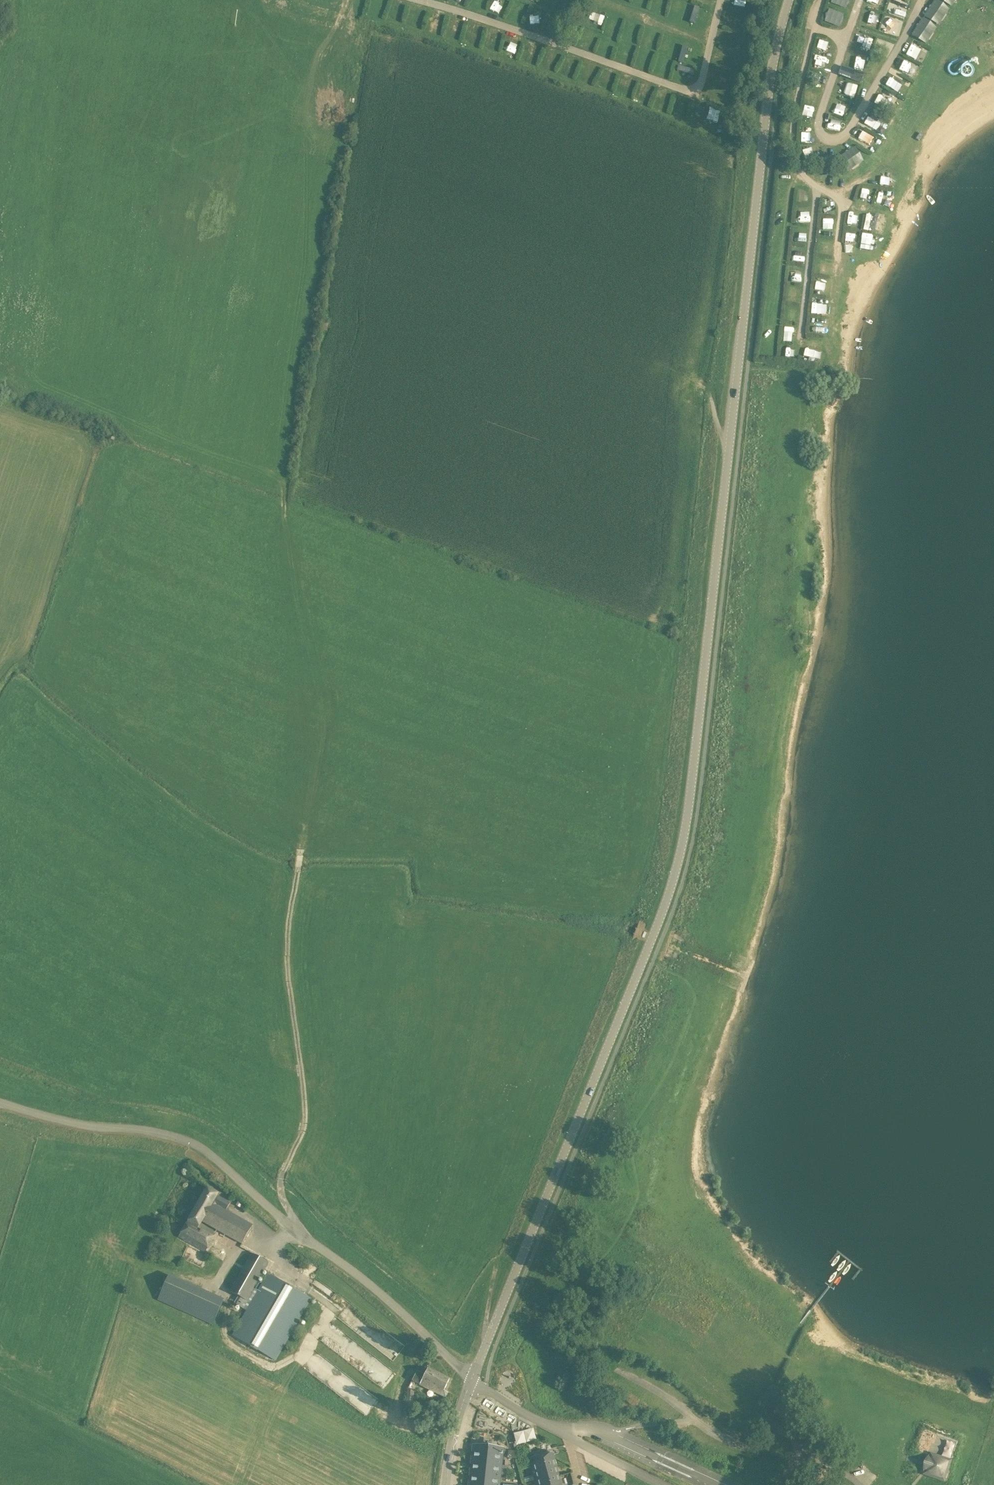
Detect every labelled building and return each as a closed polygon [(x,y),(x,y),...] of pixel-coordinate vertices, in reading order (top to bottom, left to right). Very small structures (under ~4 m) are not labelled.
[(390,18),(399,21),(406,1),(404,0),(396,0),(390,18)] [(507,1),(504,0),(496,0),(493,8),(502,12),(507,1)] [(555,7),(564,10),(568,0),(567,0),(558,0),(555,7)] [(903,15),(905,3),(893,0),(889,0),(887,11),(903,15)] [(516,1),(511,13),(521,17),(525,5),(516,1)] [(410,24),(419,27),(426,7),(417,3),(410,24)] [(535,7),(529,18),(538,23),(544,12),(535,7)] [(828,7),(824,19),(840,25),(844,13),(828,7)] [(727,8),(725,17),(746,23),(748,14),(727,8)] [(434,10),(430,30),(439,32),(444,12),(434,10)] [(546,23),(556,28),(561,17),(552,12),(546,23)] [(864,14),(862,24),(876,27),(878,17),(864,14)] [(937,24),(941,19),(935,15),(931,20),(937,24)] [(450,37),(458,39),(463,18),(454,16),(450,37)] [(896,33),(900,22),(884,17),(880,29),(896,33)] [(476,45),(483,24),(474,21),(467,42),(476,45)] [(921,21),(914,34),(925,41),(933,27),(921,21)] [(493,27),(486,48),(495,51),(502,31),(493,27)] [(742,42),(744,33),(722,28),(720,37),(742,42)] [(860,32),(857,41),(869,45),(871,35),(860,32)] [(512,34),(505,54),(513,57),(521,37),(512,34)] [(884,53),(886,41),(875,39),(873,51),(884,53)] [(524,61),(533,65),(541,44),(533,40),(524,61)] [(829,42),(818,41),(816,51),(828,52),(829,42)] [(916,57),(920,46),(905,42),(902,52),(916,57)] [(552,70),(559,50),(550,47),(543,67),(552,70)] [(718,47),(716,56),(737,61),(739,52),(718,47)] [(865,65),(868,55),(857,52),(854,62),(865,65)] [(896,53),(889,66),(900,72),(906,59),(896,53)] [(569,54),(564,76),(572,78),(577,56),(569,54)] [(908,58),(900,72),(908,76),(916,62),(908,58)] [(582,82),(591,84),(595,62),(586,61),(582,82)] [(713,66),(711,75),(732,81),(734,72),(713,66)] [(600,87),(608,90),(616,70),(608,67),(600,87)] [(893,88),(898,74),(885,70),(880,84),(893,88)] [(621,96),(630,98),(635,76),(626,74),(621,96)] [(638,100),(646,104),(654,83),(646,80),(638,100)] [(843,86),(841,95),(852,98),(855,89),(843,86)] [(665,110),(672,90),(664,87),(656,107),(665,110)] [(707,95),(727,100),(729,92),(709,87),(707,95)] [(872,101),(881,107),(887,95),(878,90),(872,101)] [(705,106),(703,114),(724,120),(726,111),(705,106)] [(867,113),(862,123),(876,129),(881,119),(867,113)] [(827,114),(825,123),(838,127),(840,117),(827,114)] [(857,128),(853,137),(868,144),(873,133),(867,131),(866,132),(857,128)] [(805,223),(806,211),(795,210),(794,221),(805,223)] [(869,228),(872,213),(866,212),(863,227),(869,228)] [(878,230),(888,231),(889,220),(879,219),(878,230)] [(793,224),(793,239),(803,239),(804,224),(793,224)] [(845,230),(845,245),(855,245),(856,230),(845,230)] [(861,234),(858,244),(873,247),(876,237),(861,234)] [(178,1238),(206,1251),(216,1233),(200,1225),(202,1222),(242,1245),(252,1227),(225,1211),(229,1204),(216,1196),(217,1194),(207,1188),(178,1238)] [(264,1270),(268,1262),(251,1253),(230,1291),(246,1301),(264,1270)] [(275,1360),(311,1299),(268,1273),(232,1335),(275,1360)] [(200,1288),(169,1274),(157,1300),(212,1325),(224,1299),(200,1288)] [(422,1359),(425,1354),(418,1351),(415,1355),(422,1359)] [(428,1368),(424,1374),(417,1370),(412,1381),(419,1385),(420,1384),(445,1396),(447,1392),(444,1390),(449,1378),(428,1368)] [(412,1413),(414,1392),(407,1388),(405,1412),(412,1413)] [(522,1428),(523,1440),(535,1439),(534,1428),(522,1428)] [(468,1484),(500,1484),(504,1448),(472,1445),(468,1484)] [(538,1484),(561,1484),(552,1452),(531,1458),(538,1484)] [(949,1458),(930,1452),(923,1472),(942,1478),(949,1458)]
